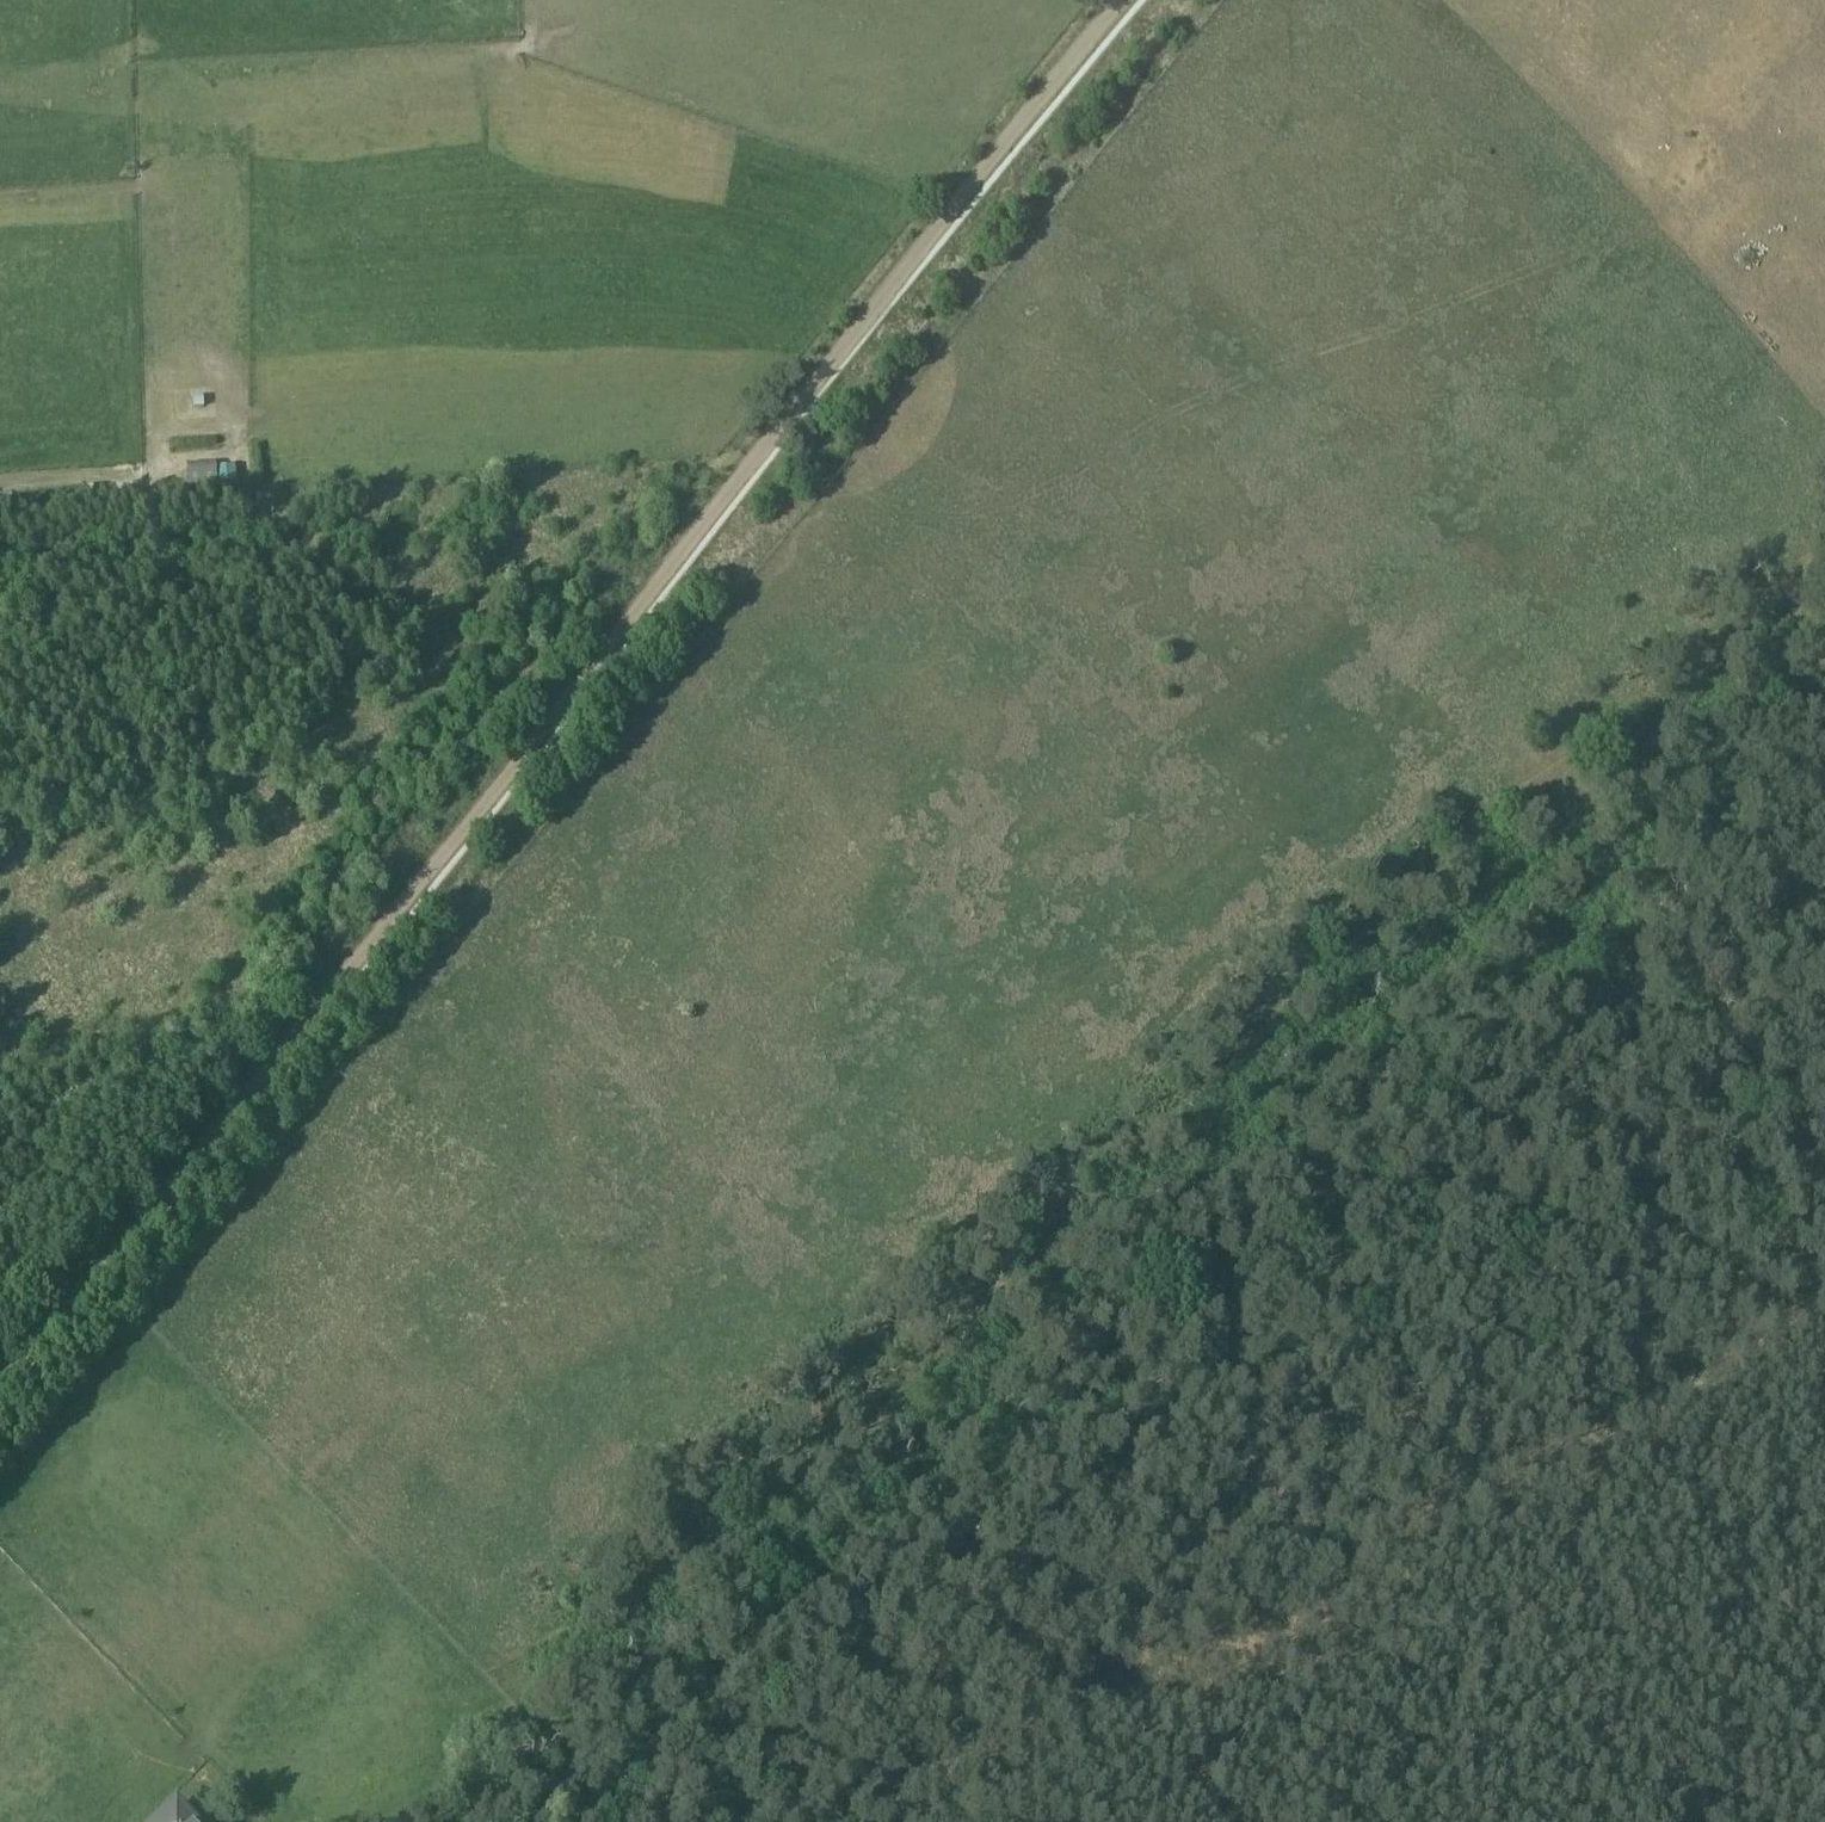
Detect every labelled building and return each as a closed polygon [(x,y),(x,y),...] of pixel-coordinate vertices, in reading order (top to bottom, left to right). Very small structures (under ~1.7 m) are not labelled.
[(177,1805),(160,1821),(193,1821),(177,1805)]
